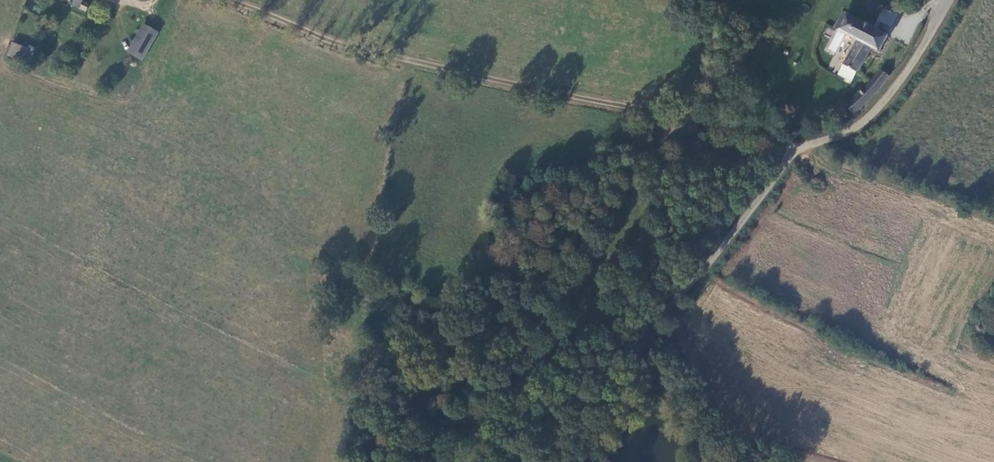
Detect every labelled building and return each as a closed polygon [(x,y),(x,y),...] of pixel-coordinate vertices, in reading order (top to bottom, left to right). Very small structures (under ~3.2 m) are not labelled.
[(82,1),(79,8),(85,11),(88,4),(82,1)] [(890,33),(870,24),(846,13),(839,29),(858,39),(850,55),(843,61),(857,68),(865,60),(873,46),(880,49),(888,35),(890,33)] [(153,43),(159,31),(145,23),(129,52),(143,60),(153,43)] [(28,47),(12,41),(8,55),(23,61),(28,47)]
